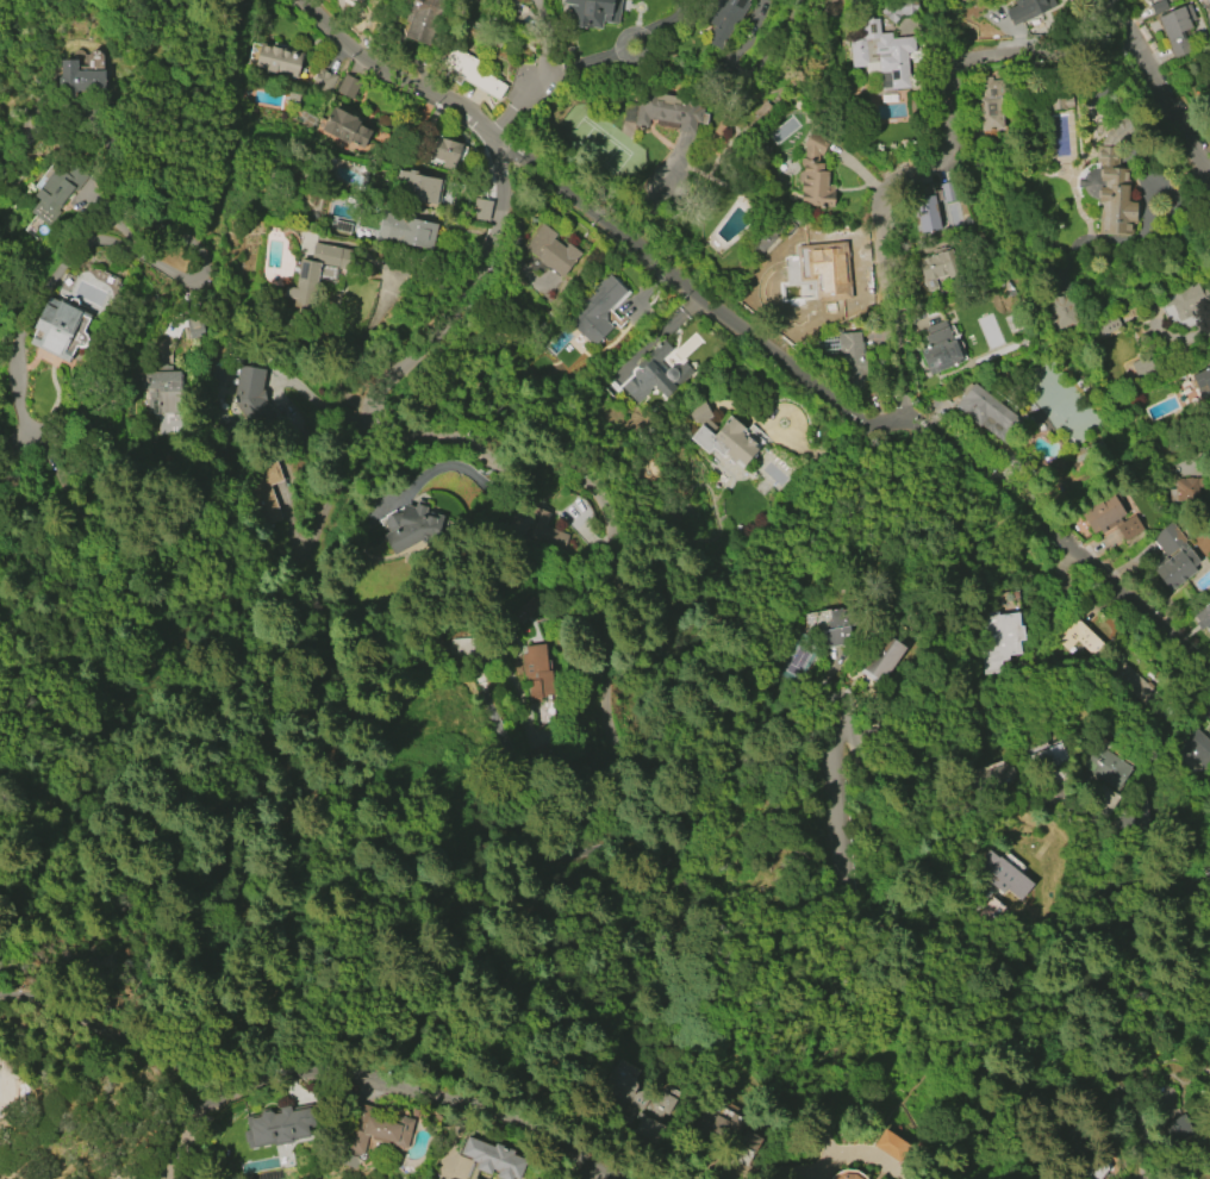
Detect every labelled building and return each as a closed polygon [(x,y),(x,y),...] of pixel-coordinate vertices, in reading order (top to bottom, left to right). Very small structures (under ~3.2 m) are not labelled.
[(407,12),(412,0),(446,0),(429,46),(404,37),(408,24),(403,21),(407,11),(407,12)] [(563,2),(564,0),(622,0),(618,23),(601,20),(601,27),(568,23),(572,2),(563,2)] [(705,20),(717,0),(753,0),(740,23),(737,21),(721,50),(705,40),(715,25),(705,20)] [(905,2),(905,0),(917,0),(918,14),(900,15),(893,24),(881,13),(888,4),(892,6),(896,2),(905,2)] [(1013,2),(1018,0),(1052,0),(1055,6),(1023,21),(1013,2)] [(1156,17),(1184,6),(1192,29),(1183,32),(1189,50),(1172,57),(1156,17)] [(913,37),(915,52),(906,52),(909,88),(891,89),(891,87),(882,88),(881,73),(866,74),(866,67),(852,68),(849,40),(860,39),(860,33),(861,33),(860,20),(878,18),(879,33),(891,33),(891,38),(913,37)] [(304,57),(297,82),(254,70),(261,45),(304,57)] [(475,68),(506,86),(498,100),(462,80),(459,86),(443,76),(447,70),(441,66),(451,46),(479,62),(475,68)] [(102,91),(76,91),(76,92),(75,92),(75,96),(62,96),(62,85),(58,85),(58,75),(61,75),(61,60),(76,60),(76,66),(86,66),(86,55),(91,50),(98,50),(102,56),(102,91)] [(318,68),(337,77),(328,96),(308,87),(318,68)] [(1003,79),(1006,116),(1002,116),(1003,129),(996,130),(997,142),(983,144),(980,124),(963,125),(962,111),(979,108),(977,77),(992,76),(992,80),(1003,79)] [(357,88),(341,80),(335,92),(351,100),(357,88)] [(655,126),(656,120),(649,119),(648,127),(636,125),(636,123),(622,120),(625,102),(636,104),(638,89),(701,100),(700,107),(703,107),(703,113),(707,114),(705,125),(697,123),(694,133),(655,126)] [(1044,110),(1043,100),(1072,98),(1072,108),(1064,110),(1064,111),(1053,112),(1053,110),(1044,110)] [(360,123),(358,125),(372,131),(362,152),(320,131),(332,107),(335,108),(335,107),(357,119),(356,120),(360,123)] [(1099,233),(1134,235),(1136,202),(1128,201),(1129,169),(1119,168),(1121,134),(1101,133),(1099,181),(1101,181),(1099,233)] [(437,136),(462,144),(462,145),(467,148),(457,174),(441,169),(443,161),(431,157),(437,136)] [(805,146),(803,145),(807,138),(827,148),(821,157),(818,156),(817,166),(822,166),(822,171),(828,173),(828,187),(832,188),(835,198),(831,207),(796,205),(799,160),(804,160),(805,146)] [(30,213),(39,200),(35,196),(55,167),(66,175),(73,166),(87,176),(75,193),(73,191),(38,239),(25,231),(35,217),(30,213)] [(394,182),(397,169),(406,171),(407,169),(414,170),(414,175),(441,179),(436,205),(398,198),(400,183),(394,182)] [(933,195),(940,229),(919,233),(912,200),(933,195)] [(489,221),(491,201),(474,199),(472,219),(489,221)] [(432,250),(383,239),(385,235),(379,233),(383,213),(437,225),(432,250)] [(553,238),(565,248),(568,244),(580,254),(562,277),(548,267),(547,268),(538,262),(541,261),(524,248),(542,224),(556,235),(553,238)] [(847,286),(838,286),(840,298),(843,298),(843,313),(822,314),(822,299),(831,299),(831,297),(806,299),(806,287),(815,286),(813,257),(817,257),(817,255),(823,255),(823,252),(818,252),(818,248),(813,248),(813,235),(840,232),(840,237),(849,236),(849,248),(846,249),(847,286)] [(300,258),(311,261),(314,243),(351,249),(348,269),(338,268),(336,282),(317,279),(312,310),(292,306),(293,298),(285,297),(286,287),(295,288),(300,258)] [(927,294),(922,280),(923,280),(917,264),(923,262),(922,260),(950,249),(960,275),(948,280),(947,275),(935,280),(938,289),(927,294)] [(1053,329),(1077,326),(1068,268),(1045,272),(1053,329)] [(606,272),(626,292),(605,313),(609,318),(605,322),(611,329),(594,345),(581,333),(574,328),(570,325),(563,318),(572,311),(569,308),(606,272)] [(1178,322),(1166,297),(1196,282),(1200,292),(1202,292),(1205,302),(1189,311),(1191,316),(1178,322)] [(83,311),(75,328),(80,330),(82,338),(80,343),(76,344),(74,343),(73,347),(69,345),(64,353),(73,357),(69,364),(27,344),(35,330),(32,329),(49,295),(58,300),(60,299),(83,311)] [(205,335),(202,318),(186,321),(189,338),(205,335)] [(923,337),(948,326),(954,341),(955,341),(962,358),(960,360),(961,363),(930,375),(921,351),(929,348),(923,337)] [(837,333),(860,332),(863,380),(862,380),(862,389),(855,391),(854,381),(846,382),(843,355),(838,356),(838,353),(824,354),(823,351),(815,351),(813,342),(823,342),(823,338),(837,337),(837,333)] [(618,387),(631,375),(631,374),(631,373),(631,370),(634,369),(635,368),(636,367),(638,368),(640,368),(643,364),(640,360),(663,341),(671,349),(657,362),(665,369),(667,369),(669,368),(673,369),(674,369),(682,362),(684,364),(685,363),(687,364),(688,366),(690,367),(691,368),(691,370),(692,372),(666,398),(653,386),(648,389),(649,392),(635,404),(618,387)] [(1130,362),(1135,377),(1154,370),(1148,355),(1130,362)] [(281,422),(260,437),(233,398),(239,362),(266,367),(262,387),(266,386),(268,398),(264,398),(281,422)] [(1209,367),(1209,364),(1209,392),(1199,398),(1189,376),(1209,367)] [(148,370),(185,369),(185,410),(170,410),(171,413),(154,413),(152,391),(149,391),(149,388),(144,388),(143,373),(148,373),(148,370)] [(1016,416),(998,439),(955,406),(961,398),(962,399),(974,383),(1016,416)] [(687,438),(698,426),(696,424),(693,425),(686,411),(703,403),(711,417),(706,420),(715,428),(709,433),(712,436),(724,422),(725,423),(730,417),(744,429),(743,431),(746,433),(743,436),(753,443),(750,445),(755,450),(742,467),(735,461),(734,463),(723,454),(719,457),(711,449),(706,454),(687,438)] [(283,518),(261,525),(242,472),(277,458),(285,479),(272,484),(283,518)] [(1175,480),(1199,479),(1200,500),(1170,503),(1170,489),(1175,489),(1175,480)] [(1135,514),(1143,530),(1125,542),(1115,526),(1102,534),(1100,530),(1093,535),(1079,511),(1099,499),(1106,511),(1111,507),(1105,497),(1112,492),(1125,514),(1119,518),(1122,522),(1135,514)] [(397,550),(379,518),(386,514),(385,513),(395,507),(395,510),(403,506),(404,507),(405,503),(414,506),(416,501),(429,505),(428,509),(444,513),(438,537),(428,534),(397,550)] [(542,528),(566,536),(560,551),(495,528),(499,516),(509,519),(509,514),(517,514),(518,523),(525,506),(547,514),(542,528)] [(1150,538),(1172,522),(1186,541),(1185,542),(1202,563),(1196,568),(1198,572),(1171,593),(1153,570),(1167,560),(1150,538)] [(1204,609),(1209,604),(1209,635),(1209,636),(1198,620),(1204,617),(1202,613),(1205,611),(1204,609)] [(825,648),(822,630),(834,628),(830,611),(847,607),(854,641),(825,648)] [(1017,613),(1017,626),(1022,625),(1023,640),(1016,641),(1017,655),(1004,656),(1005,660),(996,661),(997,672),(979,674),(974,615),(996,612),(996,615),(1017,613)] [(1071,618),(1100,645),(1090,657),(1072,641),(1062,650),(1050,640),(1071,618)] [(906,649),(884,682),(859,666),(882,632),(906,649)] [(545,644),(551,695),(539,697),(541,706),(531,707),(528,676),(524,676),(522,655),(528,655),(526,647),(545,644)] [(1105,665),(1128,696),(1143,685),(1120,654),(1105,665)] [(1181,726),(1209,752),(1209,757),(1196,773),(1165,744),(1181,726)] [(1092,743),(1130,768),(1115,791),(1077,765),(1092,743)] [(971,771),(1004,759),(1010,775),(977,786),(971,771)] [(981,847),(990,855),(991,854),(1024,881),(1011,897),(998,886),(994,890),(965,866),(981,847)] [(600,1091),(630,1106),(620,1125),(663,1147),(672,1128),(662,1122),(665,1115),(654,1109),(659,1100),(632,1086),(641,1070),(617,1058),(600,1091)] [(354,1104),(414,1121),(406,1148),(397,1146),(397,1144),(388,1142),(388,1144),(372,1141),(372,1137),(368,1136),(363,1155),(347,1150),(351,1131),(348,1130),(354,1104)] [(293,1142),(273,1146),(272,1144),(245,1149),(243,1133),(244,1127),(250,1125),(249,1119),(260,1117),(262,1112),(269,1111),(273,1115),(280,1114),(279,1109),(291,1106),(292,1112),(310,1109),(310,1110),(314,1110),(317,1122),(308,1123),(311,1137),(293,1141),(293,1142)] [(746,1122),(730,1115),(728,1120),(714,1113),(712,1117),(700,1111),(692,1131),(753,1157),(761,1138),(743,1129),(746,1122)] [(1172,1145),(1195,1135),(1186,1113),(1163,1123),(1172,1145)] [(901,1162),(911,1144),(882,1129),(873,1147),(901,1162)] [(522,1161),(515,1178),(510,1178),(507,1178),(494,1178),(472,1169),(474,1164),(467,1160),(467,1158),(456,1154),(462,1137),(488,1148),(489,1143),(507,1152),(506,1155),(522,1161)] [(829,1178),(867,1178),(868,1172),(829,1171),(829,1178)]
